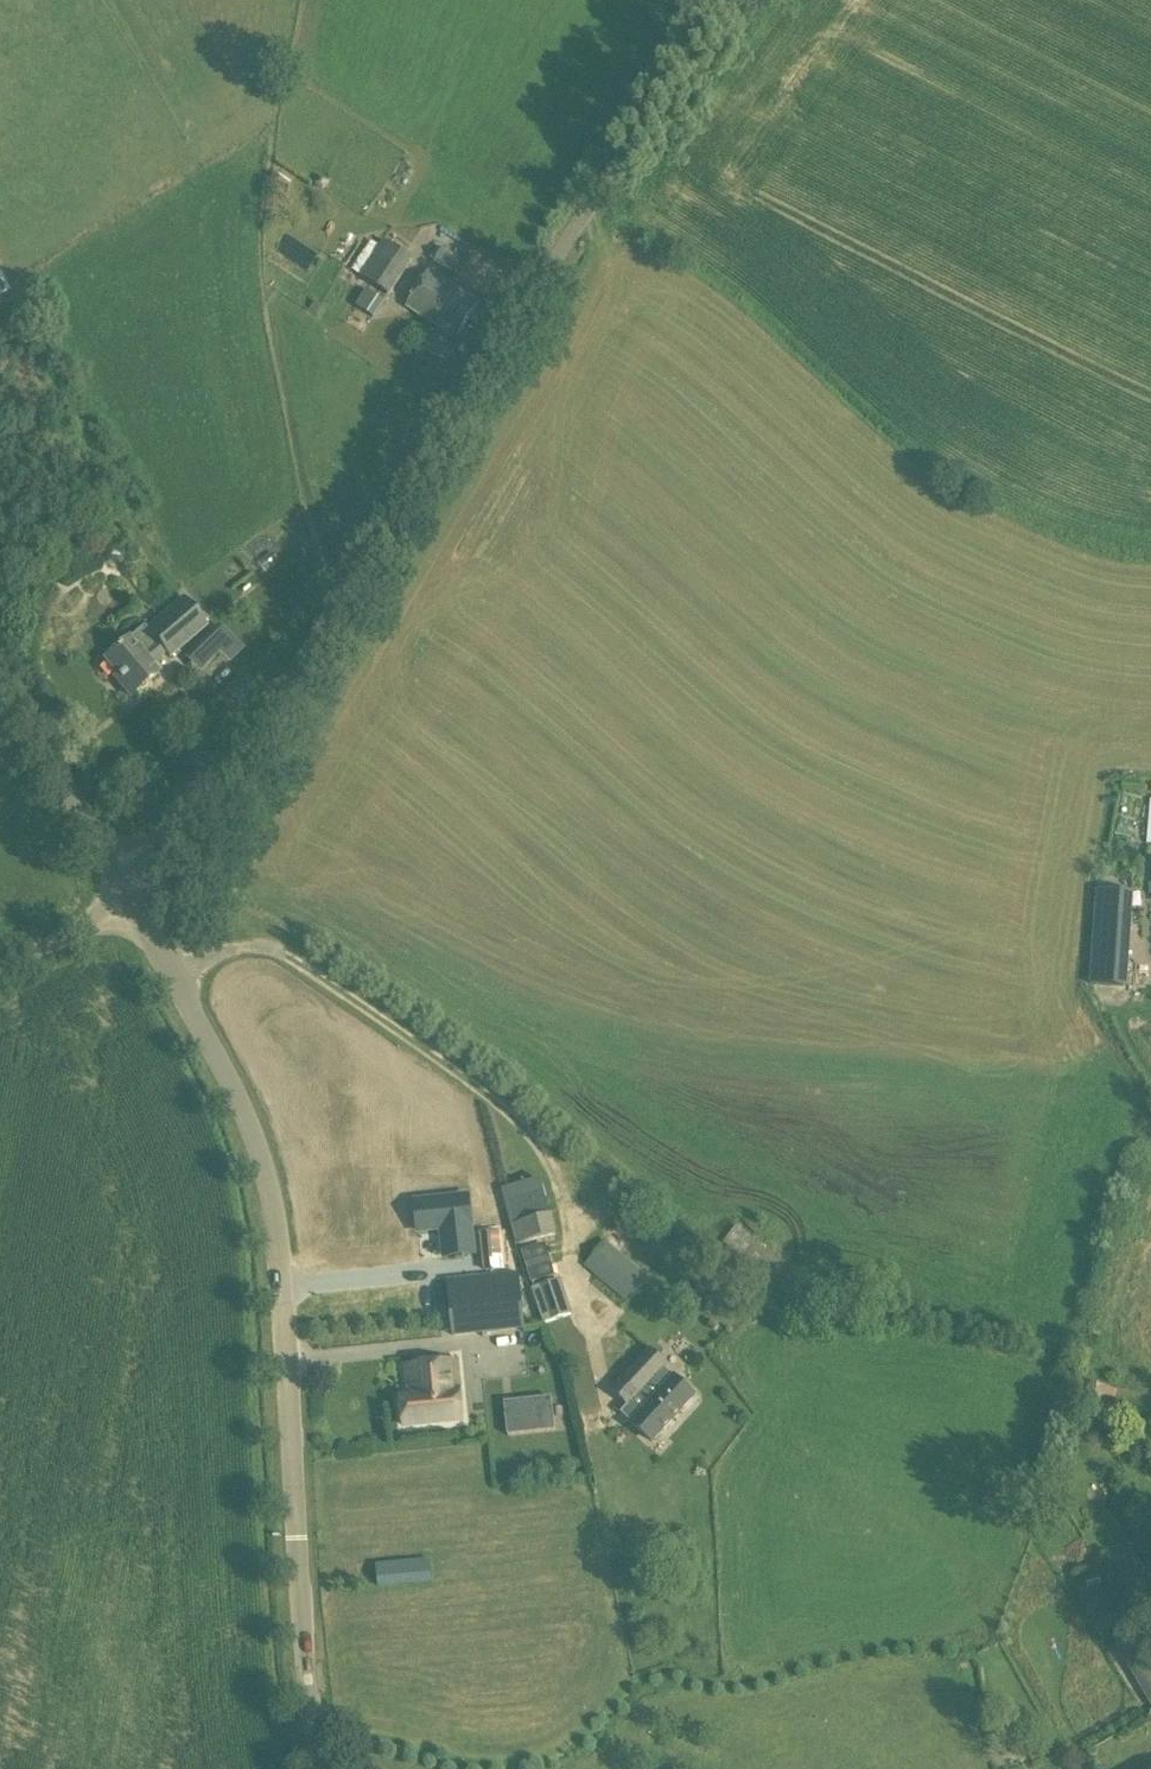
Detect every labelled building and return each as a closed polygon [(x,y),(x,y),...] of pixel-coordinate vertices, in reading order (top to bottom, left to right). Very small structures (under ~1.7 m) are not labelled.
[(392,297),(414,261),(382,241),(360,277),(392,297)] [(453,276),(463,261),(443,248),(434,263),(453,276)] [(457,337),(479,303),(432,272),(409,306),(457,337)] [(10,292),(0,274),(0,298),(10,292)] [(378,321),(388,306),(368,292),(358,308),(361,310),(350,326),(359,332),(368,319),(365,317),(367,313),(378,321)] [(128,698),(158,674),(152,667),(206,623),(183,595),(105,659),(122,679),(116,684),(128,698)] [(220,655),(204,639),(192,651),(208,667),(220,655)] [(153,774),(140,759),(130,768),(144,782),(153,774)] [(1133,911),(1095,909),(1090,985),(1128,988),(1133,911)] [(521,1244),(557,1235),(543,1180),(507,1189),(521,1244)] [(471,1196),(414,1202),(418,1237),(440,1235),(443,1262),(478,1259),(475,1230),(471,1196)] [(766,1282),(781,1265),(738,1227),(723,1244),(766,1282)] [(627,1304),(649,1279),(606,1242),(584,1267),(627,1304)] [(524,1266),(553,1259),(549,1245),(520,1252),(524,1266)] [(454,1338),(524,1330),(518,1273),(486,1277),(447,1281),(454,1338)] [(571,1315),(560,1281),(534,1289),(545,1323),(571,1315)] [(653,1445),(697,1397),(666,1368),(668,1366),(649,1349),(610,1391),(626,1406),(619,1414),(653,1445)] [(405,1427),(460,1421),(457,1389),(458,1389),(456,1364),(408,1369),(411,1400),(403,1401),(405,1427)] [(505,1413),(508,1437),(556,1432),(553,1408),(505,1413)] [(381,1587),(413,1584),(433,1582),(430,1561),(379,1567),(381,1587)] [(1139,1634),(1116,1648),(1150,1706),(1150,1654),(1139,1634)] [(1032,1762),(1049,1755),(1045,1743),(1027,1749),(1032,1762)]
